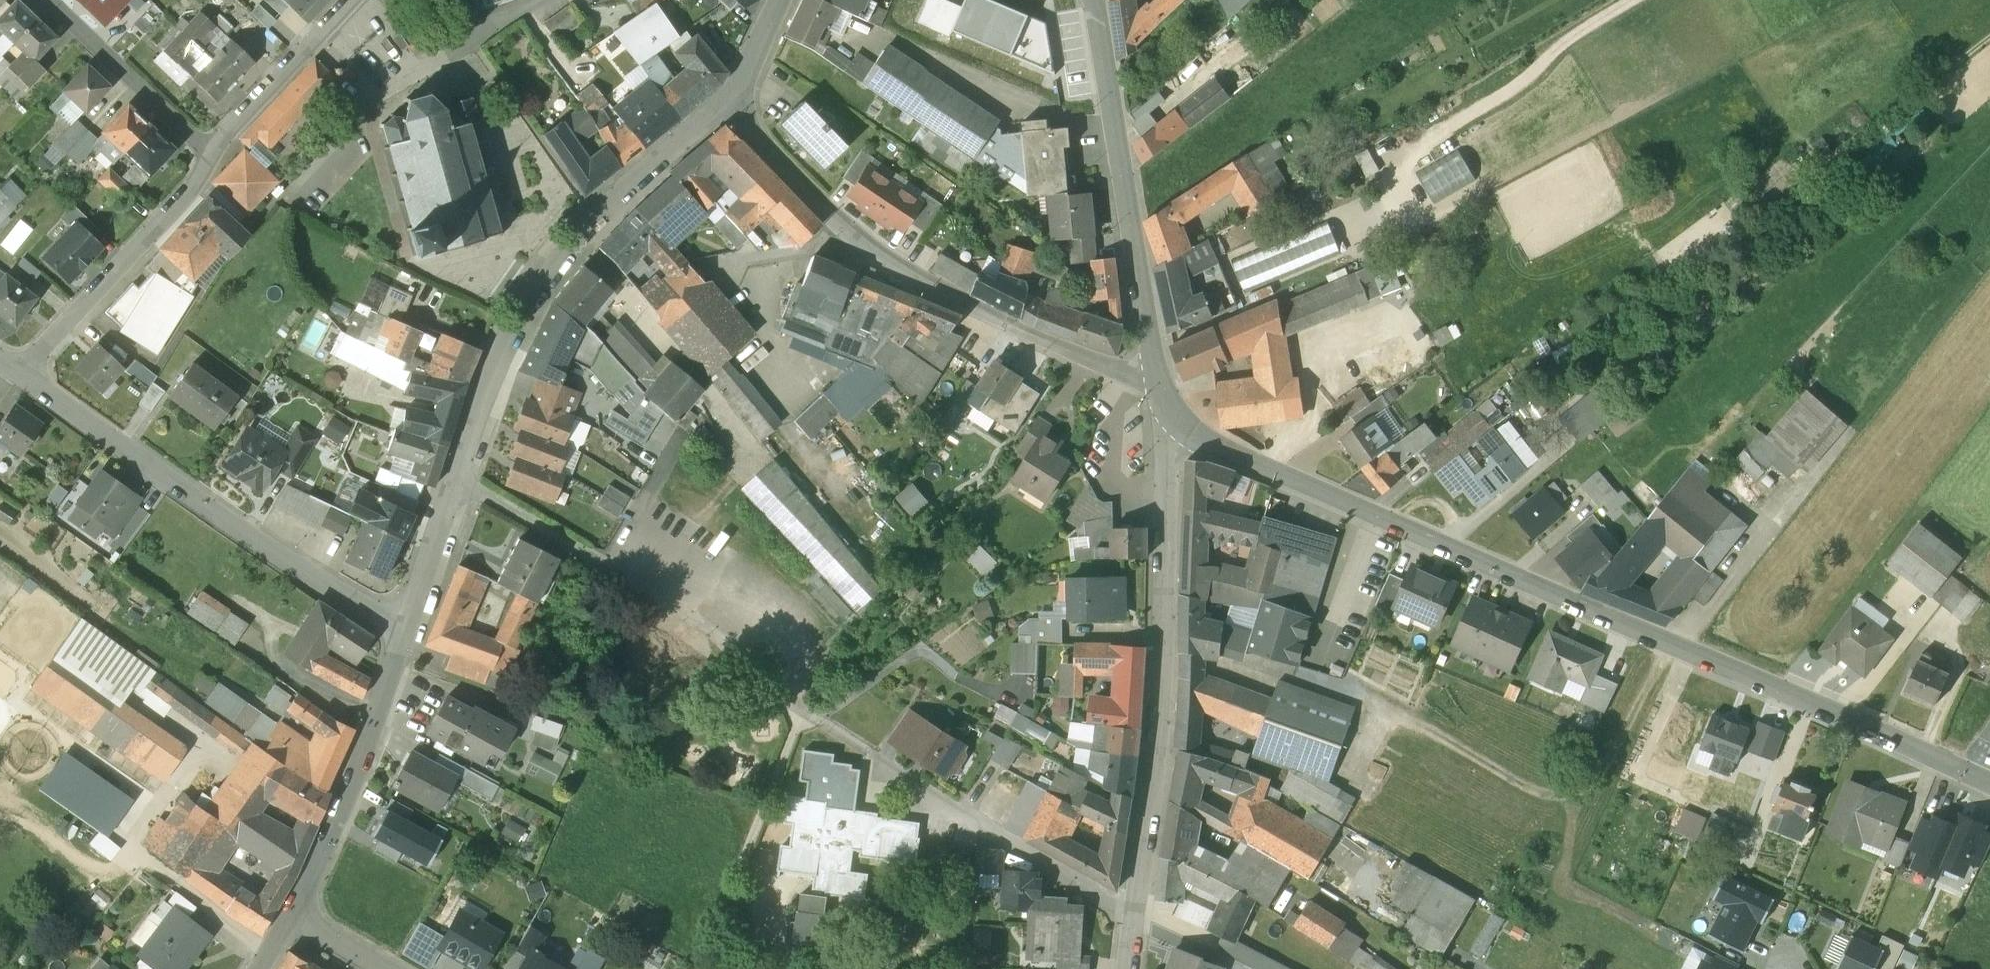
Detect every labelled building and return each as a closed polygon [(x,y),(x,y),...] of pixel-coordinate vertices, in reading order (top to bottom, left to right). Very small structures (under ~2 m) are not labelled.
[(104,25),(127,0),(77,0),(104,25)] [(280,16),(289,7),(281,0),(263,0),(280,16)] [(289,7),(299,16),(313,0),(281,0),(289,7)] [(632,8),(637,16),(654,5),(662,0),(640,0),(632,8)] [(736,0),(718,0),(729,10),(737,1),(736,0)] [(818,0),(802,0),(784,37),(809,48),(815,39),(820,27),(826,30),(832,17),(836,8),(818,0)] [(836,8),(848,14),(852,4),(854,1),(854,0),(818,0),(836,8)] [(867,22),(875,5),(864,0),(859,0),(857,3),(854,1),(852,4),(856,6),(852,16),(867,22)] [(962,8),(944,0),(931,0),(921,25),(950,37),(953,31),(962,8)] [(1012,56),(1030,15),(993,0),(966,0),(962,8),(953,31),(1012,56)] [(1147,12),(1135,13),(1133,0),(1124,0),(1112,2),(1120,61),(1137,50),(1136,44),(1182,0),(1160,0),(1147,12)] [(1229,19),(1249,0),(1219,0),(1229,19)] [(16,1),(7,10),(0,18),(0,30),(2,32),(14,44),(36,20),(16,1)] [(852,4),(848,14),(852,16),(856,6),(852,4)] [(276,21),(258,5),(250,13),(268,29),(276,21)] [(569,5),(544,24),(556,41),(581,23),(569,5)] [(637,16),(613,33),(624,46),(638,63),(639,63),(653,54),(677,37),(654,5),(637,16)] [(189,25),(182,32),(194,43),(212,24),(211,23),(211,22),(201,13),(189,25)] [(234,29),(219,14),(211,22),(211,23),(212,24),(226,37),(234,29)] [(1046,22),(1030,15),(1012,56),(1056,75),(1046,22)] [(189,25),(183,18),(176,26),(182,32),(189,25)] [(36,20),(14,44),(23,52),(33,61),(34,61),(34,60),(55,38),(36,20)] [(226,37),(212,24),(194,43),(211,60),(230,40),(226,37)] [(176,26),(157,46),(164,52),(182,32),(176,26)] [(182,32),(164,52),(175,63),(194,43),(182,32)] [(700,33),(675,53),(687,68),(673,80),(659,92),(678,119),(719,83),(725,73),(709,54),(714,50),(700,33)] [(815,39),(809,48),(858,82),(871,62),(857,53),(850,60),(830,45),(827,47),(815,39)] [(253,63),(230,40),(211,60),(235,83),(242,76),(242,75),(253,63)] [(194,43),(175,63),(189,76),(193,80),(211,60),(194,43)] [(997,127),(883,51),(861,84),(931,131),(975,160),(994,132),(997,127)] [(23,52),(10,65),(13,68),(12,68),(13,69),(20,75),(33,61),(23,52)] [(175,63),(164,52),(155,62),(180,86),(189,76),(175,63)] [(673,80),(653,54),(639,63),(650,80),(659,92),(673,80)] [(34,60),(34,61),(33,61),(20,75),(13,69),(11,71),(26,86),(27,86),(43,69),(34,60)] [(235,83),(211,60),(193,80),(216,102),(227,90),(228,91),(235,83)] [(333,78),(313,60),(306,66),(327,85),(333,78)] [(638,63),(625,74),(636,91),(650,80),(639,63),(638,63)] [(306,66),(240,139),(249,148),(268,128),(279,138),(327,85),(306,66)] [(107,87),(86,67),(65,91),(72,98),(85,110),(107,87)] [(11,71),(3,79),(0,76),(0,86),(14,99),(26,86),(11,71)] [(636,91),(612,109),(613,110),(621,119),(644,148),(678,119),(659,92),(650,80),(636,91)] [(1217,80),(1200,92),(1178,110),(1191,127),(1230,95),(1218,80),(1217,80)] [(592,84),(576,96),(584,108),(594,101),(601,111),(609,105),(600,95),(601,95),(592,84)] [(1163,85),(1149,97),(1130,111),(1131,126),(1152,110),(1170,93),(1163,85)] [(65,91),(50,107),(57,114),(58,113),(72,98),(65,91)] [(441,110),(426,98),(427,94),(425,93),(424,98),(408,102),(405,99),(404,101),(407,104),(402,120),(393,118),(392,115),(389,116),(390,119),(384,127),(380,126),(380,128),(383,129),(388,146),(383,148),(384,150),(389,149),(396,173),(391,175),(392,177),(396,176),(403,200),(399,201),(399,204),(404,202),(411,227),(406,228),(407,231),(409,230),(409,231),(408,232),(415,255),(438,248),(439,252),(442,251),(443,256),(446,255),(444,250),(473,242),(474,247),(477,246),(475,242),(478,241),(477,238),(495,233),(499,235),(501,233),(496,231),(490,207),(494,206),(494,203),(489,205),(482,180),(487,179),(486,176),(481,178),(480,172),(484,171),(480,158),(476,159),(475,154),(479,152),(478,150),(474,151),(467,127),(473,125),(472,124),(474,123),(475,124),(477,124),(477,123),(478,122),(477,119),(476,119),(471,100),(472,99),(471,96),(470,97),(470,96),(467,97),(467,98),(450,102),(449,101),(446,102),(447,103),(446,104),(447,108),(441,110)] [(85,110),(72,98),(58,113),(70,124),(76,119),(76,120),(85,110)] [(601,111),(594,101),(584,108),(598,129),(597,130),(598,130),(609,124),(601,111)] [(814,115),(801,102),(780,123),(824,169),(845,148),(833,135),(814,115)] [(128,106),(102,133),(103,133),(109,139),(124,153),(149,126),(128,106)] [(584,108),(561,123),(574,142),(584,136),(585,138),(597,130),(598,129),(584,108)] [(842,127),(821,108),(814,115),(833,135),(842,127)] [(1152,110),(1131,126),(1133,147),(1144,164),(1191,127),(1178,110),(1156,127),(1152,110)] [(557,126),(551,117),(537,125),(544,135),(557,126)] [(70,124),(51,145),(63,157),(68,152),(88,131),(76,120),(76,119),(70,124)] [(621,119),(609,124),(598,130),(607,148),(606,148),(620,168),(644,148),(621,119)] [(1047,120),(1022,122),(1023,132),(1023,133),(1029,196),(1050,194),(1067,192),(1068,192),(1068,189),(1072,189),(1071,179),(1067,179),(1062,129),(1052,129),(1052,128),(1047,128),(1047,120)] [(574,142),(561,123),(557,126),(544,135),(542,136),(584,196),(620,168),(606,148),(588,162),(574,142)] [(173,149),(149,126),(124,153),(135,163),(148,176),(157,166),(163,171),(170,164),(164,158),(173,149)] [(744,147),(724,126),(695,152),(711,168),(741,198),(759,217),(766,210),(800,246),(820,224),(744,147)] [(243,148),(210,183),(215,189),(207,198),(232,221),(240,212),(245,217),(278,181),(265,169),(275,158),(266,150),(279,138),(268,128),(249,148),(251,150),(248,153),(243,148)] [(88,131),(68,152),(79,162),(93,146),(93,145),(97,139),(88,131)] [(975,160),(931,131),(921,146),(965,176),(975,160)] [(1023,133),(999,135),(994,132),(975,160),(1029,196),(1023,133)] [(103,133),(97,139),(93,145),(93,146),(99,150),(109,139),(103,133)] [(1247,155),(1275,202),(1293,192),(1274,160),(1287,154),(1277,136),(1247,155)] [(124,153),(109,139),(99,150),(113,164),(124,153)] [(1371,149),(1340,164),(1352,187),(1382,173),(1371,149)] [(861,150),(842,178),(854,186),(866,168),(867,168),(874,158),(861,150)] [(695,152),(669,174),(671,177),(699,208),(704,213),(714,203),(719,198),(701,177),(711,168),(695,152)] [(1247,155),(1222,170),(1222,171),(1233,188),(1245,207),(1250,215),(1275,202),(1247,155)] [(135,163),(120,179),(133,192),(148,176),(135,163)] [(120,179),(108,168),(97,180),(122,203),(133,192),(120,179)] [(867,168),(866,168),(854,186),(848,194),(860,202),(857,206),(873,216),(893,186),(867,168)] [(1222,171),(1144,222),(1159,265),(1160,266),(1187,251),(1175,225),(1233,188),(1222,171)] [(699,208),(671,177),(638,206),(635,209),(652,227),(663,239),(666,237),(673,231),(677,235),(689,225),(685,220),(699,208)] [(0,189),(0,219),(26,196),(11,179),(0,189)] [(919,203),(893,186),(873,216),(888,226),(891,223),(902,230),(908,222),(920,204),(919,203)] [(1067,192),(1050,194),(1054,239),(1070,237),(1094,235),(1090,193),(1067,195),(1067,192)] [(926,193),(919,203),(920,204),(908,222),(924,233),(943,205),(926,193)] [(232,221),(207,198),(159,249),(161,251),(192,279),(218,250),(228,260),(248,237),(232,221)] [(725,214),(724,215),(742,233),(759,217),(741,198),(725,214)] [(725,214),(714,203),(704,213),(714,224),(724,215),(725,214)] [(98,229),(72,204),(59,218),(71,229),(76,224),(90,238),(98,229)] [(1245,207),(1235,213),(1240,221),(1250,215),(1245,207)] [(635,209),(598,247),(615,264),(620,271),(625,267),(646,247),(671,275),(685,263),(663,239),(652,227),(635,209)] [(1270,283),(1328,261),(1315,225),(1292,234),(1286,216),(1265,224),(1261,214),(1219,230),(1231,264),(1259,254),(1270,283)] [(742,233),(724,215),(714,224),(737,250),(747,241),(742,233)] [(90,238),(76,224),(71,229),(44,258),(68,281),(80,268),(81,269),(89,261),(88,260),(100,247),(90,238)] [(1094,235),(1070,237),(1071,250),(1095,247),(1094,235)] [(1187,251),(1160,266),(1159,265),(1154,268),(1159,294),(1183,284),(1181,271),(1216,256),(1208,239),(1187,251)] [(1038,254),(1010,245),(999,273),(1026,281),(1027,281),(1032,269),(1038,254)] [(1095,247),(1071,250),(1072,262),(1075,264),(1093,262),(1092,261),(1096,260),(1095,247)] [(192,279),(161,251),(145,268),(151,273),(138,288),(132,283),(106,313),(123,330),(121,332),(154,353),(197,284),(192,279)] [(1057,260),(1038,254),(1032,269),(1071,284),(1075,272),(1057,260)] [(980,276),(942,255),(932,271),(972,294),(980,276)] [(923,300),(812,256),(801,285),(866,351),(875,359),(923,300)] [(1096,260),(1092,261),(1093,262),(1103,319),(1122,325),(1115,258),(1096,260)] [(20,267),(33,279),(40,271),(28,259),(20,267)] [(1372,266),(1356,272),(1368,301),(1383,295),(1376,277),(1391,271),(1387,260),(1372,266)] [(644,287),(638,292),(659,317),(662,323),(679,345),(680,345),(706,376),(720,364),(753,335),(707,281),(704,284),(685,263),(671,275),(660,284),(655,278),(644,287)] [(610,290),(582,266),(551,303),(578,328),(581,324),(610,290)] [(631,274),(625,267),(620,271),(626,278),(631,274)] [(1026,281),(999,273),(996,280),(981,272),(980,276),(972,294),(1021,318),(1027,296),(1028,293),(1028,286),(1026,281)] [(1356,272),(1347,276),(1358,304),(1366,301),(1368,301),(1356,272)] [(5,276),(0,282),(0,315),(5,318),(4,320),(14,327),(21,318),(20,317),(23,312),(28,316),(33,309),(29,305),(35,298),(26,291),(28,287),(15,278),(13,281),(5,276)] [(1347,276),(1279,305),(1284,335),(1358,304),(1347,276)] [(642,284),(635,289),(638,292),(644,287),(642,284)] [(866,351),(801,285),(800,286),(795,284),(777,331),(855,361),(866,351)] [(1183,284),(1159,294),(1168,333),(1236,305),(1233,298),(1228,286),(1187,304),(1187,303),(1183,284)] [(412,296),(388,285),(377,313),(387,317),(400,323),(412,296)] [(1069,294),(1048,288),(1044,302),(1065,308),(1069,294)] [(1044,302),(1041,301),(1028,293),(1027,296),(1021,318),(1035,326),(1076,341),(1085,314),(1065,308),(1044,302)] [(923,300),(875,359),(898,384),(918,405),(953,350),(944,344),(963,316),(923,300)] [(1278,301),(1214,327),(1227,358),(1254,346),(1258,384),(1259,384),(1290,379),(1284,335),(1279,305),(1278,301)] [(578,328),(551,303),(518,371),(540,379),(551,384),(559,368),(578,328)] [(367,318),(355,312),(345,333),(358,339),(365,343),(373,347),(387,317),(377,313),(370,310),(367,318)] [(1103,319),(1086,313),(1085,314),(1076,341),(1116,355),(1123,333),(1122,325),(1103,319)] [(400,323),(387,317),(373,347),(380,350),(392,355),(407,362),(420,331),(400,323)] [(610,328),(600,317),(587,329),(598,339),(610,328)] [(306,338),(317,344),(327,323),(316,318),(306,338)] [(581,324),(578,328),(559,368),(566,372),(571,361),(588,369),(601,343),(598,339),(587,329),(581,324)] [(610,328),(598,339),(601,343),(608,350),(623,336),(613,326),(610,328)] [(1453,338),(1445,326),(1433,333),(1441,345),(1453,338)] [(426,327),(424,334),(420,333),(420,332),(420,331),(407,362),(404,368),(413,370),(426,373),(442,334),(426,327)] [(1214,327),(1171,346),(1183,380),(1228,361),(1227,358),(1214,327)] [(479,349),(442,334),(426,373),(465,382),(479,349)] [(663,380),(623,336),(608,350),(635,379),(633,383),(643,394),(647,398),(663,380)] [(365,343),(358,339),(352,359),(371,367),(380,350),(373,347),(365,343)] [(601,343),(588,369),(630,415),(643,394),(633,383),(635,379),(608,350),(601,343)] [(121,368),(98,346),(76,369),(99,392),(121,368)] [(380,350),(371,367),(383,373),(388,363),(392,355),(380,350)] [(855,361),(846,371),(874,405),(898,384),(875,359),(866,351),(855,361)] [(407,362),(392,355),(388,363),(403,370),(404,368),(407,362)] [(1023,377),(996,359),(978,387),(968,402),(979,409),(982,405),(1019,428),(1040,395),(1019,382),(1023,377)] [(136,360),(125,372),(146,388),(156,376),(136,360)] [(735,382),(720,364),(706,376),(721,393),(735,382)] [(235,398),(190,365),(166,399),(211,431),(235,398)] [(700,388),(674,366),(663,380),(647,398),(652,403),(663,413),(673,421),(700,388)] [(426,373),(413,370),(406,391),(438,400),(433,416),(453,422),(465,382),(426,373)] [(846,371),(822,393),(839,411),(848,423),(866,407),(869,409),(874,405),(846,371)] [(1515,411),(1542,391),(1528,372),(1501,392),(1515,411)] [(1290,379),(1259,384),(1258,384),(1216,390),(1221,426),(1303,415),(1299,378),(1290,379)] [(551,384),(540,379),(531,403),(568,417),(577,394),(551,384)] [(943,417),(940,421),(951,429),(968,402),(978,387),(967,380),(943,417)] [(774,429),(735,382),(721,393),(738,415),(759,441),(774,429)] [(162,393),(151,385),(137,406),(147,414),(162,393)] [(1846,425),(1807,391),(1767,436),(1800,465),(1799,465),(1808,473),(1846,425)] [(839,411),(822,393),(811,403),(827,422),(839,411)] [(612,411),(604,424),(641,446),(663,413),(652,403),(647,398),(643,394),(630,415),(627,420),(612,411)] [(1362,394),(1349,403),(1356,413),(1370,403),(1362,394)] [(1345,397),(1333,405),(1344,421),(1351,416),(1356,413),(1349,403),(1345,397)] [(1356,413),(1351,416),(1359,426),(1373,417),(1373,418),(1387,409),(1378,397),(1370,403),(1356,413)] [(531,403),(525,401),(515,428),(521,430),(521,429),(561,444),(571,418),(568,417),(531,403)] [(811,403),(793,421),(809,439),(827,422),(811,403)] [(12,405),(0,423),(0,446),(4,449),(7,444),(19,453),(39,425),(12,405)] [(943,417),(930,406),(925,412),(937,426),(940,421),(943,417)] [(1590,407),(1565,427),(1578,443),(1603,422),(1590,407)] [(453,422),(433,416),(406,410),(400,432),(427,441),(445,446),(453,422)] [(1446,434),(1442,428),(1434,435),(1435,437),(1436,437),(1417,451),(1435,473),(1457,455),(1474,441),(1492,428),(1477,410),(1446,434)] [(1359,426),(1342,437),(1362,467),(1386,450),(1386,451),(1393,446),(1373,418),(1373,417),(1359,426)] [(348,429),(332,419),(323,434),(339,444),(348,429)] [(1038,419),(1019,450),(1028,455),(1043,432),(1045,432),(1049,426),(1038,419)] [(1424,422),(1398,442),(1393,446),(1386,451),(1398,466),(1417,451),(1435,437),(1434,435),(1424,422)] [(1472,475),(1457,455),(1435,473),(1451,496),(1461,489),(1477,508),(1525,471),(1494,426),(1492,428),(1474,441),(1486,456),(1486,464),(1472,475)] [(313,438),(297,428),(283,451),(284,452),(275,466),(291,476),(314,439),(313,438)] [(561,444),(521,429),(521,430),(511,455),(516,457),(517,457),(556,472),(557,472),(566,446),(561,444)] [(389,434),(379,430),(376,439),(385,442),(389,434)] [(400,432),(394,430),(387,450),(395,453),(415,459),(410,474),(416,477),(427,441),(400,432)] [(283,451),(250,431),(243,433),(223,466),(261,489),(275,466),(284,452),(283,451)] [(1067,464),(1052,454),(1060,442),(1045,432),(1043,432),(1028,455),(1015,477),(1046,497),(1067,464)] [(1799,465),(1760,432),(1735,459),(1759,478),(1771,463),(1788,478),(1799,465)] [(720,448),(712,439),(705,446),(713,455),(720,448)] [(445,446),(427,441),(416,477),(415,482),(424,484),(433,487),(445,446)] [(797,460),(787,449),(775,459),(784,471),(797,460)] [(1386,450),(1362,467),(1384,493),(1398,481),(1392,473),(1399,468),(1398,466),(1386,451),(1386,450)] [(415,459),(395,453),(389,472),(401,476),(395,491),(417,501),(424,484),(415,482),(416,477),(410,474),(415,459)] [(556,472),(517,457),(516,457),(507,483),(552,500),(562,474),(557,472),(556,472)] [(784,471),(775,459),(741,489),(862,617),(884,590),(784,471)] [(1236,473),(1205,462),(1187,460),(1184,508),(1201,511),(1204,494),(1227,499),(1236,473)] [(1715,476),(1696,460),(1690,466),(1682,476),(1702,492),(1715,476)] [(389,472),(380,468),(374,484),(382,486),(394,491),(395,491),(401,476),(389,472)] [(1616,492),(1597,471),(1579,487),(1598,508),(1616,492)] [(116,483),(100,472),(76,505),(68,519),(96,537),(101,529),(104,524),(127,494),(114,485),(116,483)] [(346,489),(318,476),(309,496),(348,515),(349,514),(355,502),(342,497),(346,489)] [(1702,492),(1682,476),(1669,491),(1716,533),(1693,561),(1710,571),(1710,570),(1746,525),(1718,503),(1717,504),(1702,492)] [(57,511),(64,517),(88,488),(80,482),(57,511)] [(914,482),(897,497),(912,515),(929,500),(914,482)] [(288,485),(277,500),(300,511),(308,495),(288,485)] [(629,497),(609,485),(602,495),(623,507),(629,497)] [(1098,498),(1091,485),(1072,515),(1084,523),(1113,517),(1112,501),(1104,502),(1098,498)] [(1543,489),(1512,516),(1532,539),(1563,512),(1543,489)] [(395,491),(394,491),(388,506),(411,516),(417,501),(395,491)] [(1669,491),(1645,521),(1663,537),(1663,538),(1691,561),(1692,561),(1693,561),(1716,533),(1669,491)] [(127,494),(104,524),(101,529),(114,538),(139,503),(127,494)] [(348,515),(309,496),(308,495),(300,511),(341,531),(348,515)] [(623,507),(602,495),(596,505),(617,518),(623,507)] [(373,512),(355,502),(349,514),(363,522),(367,524),(373,512)] [(388,506),(377,502),(373,512),(367,524),(400,539),(411,516),(388,506)] [(1262,525),(1202,511),(1201,511),(1184,508),(1182,564),(1182,594),(1202,598),(1203,598),(1207,598),(1211,579),(1217,580),(1246,587),(1246,588),(1267,594),(1268,592),(1274,594),(1281,569),(1253,560),(1250,572),(1217,565),(1217,567),(1202,566),(1204,546),(1211,547),(1213,538),(1247,546),(1246,551),(1255,554),(1258,542),(1262,525)] [(1592,514),(1566,536),(1574,545),(1574,546),(1590,533),(1591,534),(1601,525),(1592,514)] [(31,525),(15,515),(9,524),(25,535),(31,525)] [(1262,525),(1258,542),(1301,557),(1302,554),(1326,564),(1335,537),(1265,515),(1262,525)] [(1113,517),(1084,523),(1086,535),(1092,535),(1092,531),(1112,531),(1112,528),(1113,528),(1113,517)] [(1612,560),(1596,579),(1590,576),(1583,588),(1581,591),(1615,606),(1621,592),(1618,590),(1663,537),(1645,521),(1612,560)] [(367,524),(363,522),(346,561),(382,578),(400,539),(367,524)] [(1084,523),(1077,528),(1078,529),(1079,536),(1086,535),(1084,523)] [(1962,558),(1918,523),(1887,562),(1931,597),(1949,574),(1962,558)] [(1113,528),(1112,528),(1112,531),(1112,548),(1112,558),(1146,557),(1146,527),(1113,528)] [(1112,531),(1092,531),(1092,535),(1091,548),(1075,549),(1076,560),(1086,558),(1096,558),(1096,549),(1112,548),(1112,531)] [(1590,533),(1574,546),(1574,545),(1558,558),(1583,588),(1590,576),(1596,579),(1612,560),(1591,534),(1590,533)] [(1079,536),(1069,538),(1071,561),(1076,560),(1075,549),(1091,548),(1092,535),(1079,536)] [(557,558),(519,539),(496,584),(519,595),(535,603),(542,589),(548,592),(553,582),(547,579),(557,558)] [(1301,557),(1258,542),(1255,554),(1253,560),(1281,569),(1281,565),(1297,570),(1301,557)] [(986,576),(999,563),(981,545),(968,558),(986,576)] [(1112,548),(1096,549),(1096,558),(1112,558),(1112,548)] [(1301,557),(1297,570),(1281,565),(1281,569),(1274,594),(1268,592),(1267,594),(1265,599),(1290,608),(1311,617),(1326,564),(1302,554),(1301,557)] [(1669,569),(1647,597),(1639,594),(1621,592),(1615,606),(1630,612),(1667,625),(1690,596),(1703,579),(1710,571),(1693,561),(1692,561),(1691,561),(1680,576),(1669,569)] [(488,578),(458,565),(449,587),(465,595),(478,601),(488,578)] [(1454,584),(1412,566),(1406,580),(1394,605),(1395,606),(1437,624),(1443,609),(1444,610),(1447,604),(1446,603),(1454,584)] [(1723,581),(1710,570),(1710,571),(1703,579),(1716,590),(1723,581)] [(1389,573),(1375,605),(1393,613),(1395,606),(1394,605),(1406,580),(1389,573)] [(1949,574),(1931,597),(1941,605),(1959,582),(1949,574)] [(1124,579),(1068,579),(1069,619),(1119,619),(1119,598),(1124,598),(1124,579)] [(1246,587),(1217,580),(1211,579),(1207,598),(1207,600),(1260,607),(1262,607),(1265,599),(1267,594),(1246,588),(1246,587)] [(1716,590),(1703,579),(1690,596),(1704,606),(1716,590)] [(1959,582),(1941,605),(1963,622),(1981,599),(1959,582)] [(466,629),(453,624),(465,595),(449,587),(424,646),(450,655),(445,669),(484,683),(489,669),(504,674),(517,649),(512,648),(496,640),(466,629)] [(228,610),(201,592),(189,611),(215,629),(228,610)] [(1222,626),(1202,622),(1202,598),(1182,594),(1180,662),(1203,665),(1204,656),(1220,659),(1220,655),(1222,647),(1222,626)] [(465,595),(453,624),(466,629),(478,601),(465,595)] [(519,595),(496,640),(512,648),(535,603),(519,595)] [(1265,599),(1262,607),(1260,607),(1247,650),(1296,665),(1311,617),(1290,608),(1265,599)] [(1527,622),(1475,599),(1454,644),(1507,668),(1527,622)] [(318,601),(283,654),(309,670),(319,657),(328,645),(345,619),(318,601)] [(1892,639),(1852,608),(1820,651),(1836,663),(1840,657),(1864,675),(1892,639)] [(228,610),(215,629),(234,642),(247,624),(228,610)] [(154,671),(80,617),(30,688),(94,734),(117,701),(116,701),(129,683),(139,690),(143,686),(154,671)] [(1062,643),(1060,618),(1029,618),(1033,642),(1062,643)] [(372,637),(345,619),(328,645),(355,663),(372,637)] [(1600,656),(1550,634),(1531,677),(1554,687),(1561,672),(1587,684),(1592,673),(1600,656)] [(1078,643),(1077,669),(1125,672),(1144,673),(1146,647),(1107,644),(1078,643)] [(1037,645),(1012,644),(1011,673),(1036,675),(1037,645)] [(1931,658),(1921,653),(1918,661),(1916,661),(1903,691),(1934,705),(1948,675),(1946,674),(1948,669),(1934,663),(1932,668),(1927,666),(1931,658)] [(368,681),(322,655),(319,657),(309,670),(348,691),(361,697),(368,681)] [(1203,665),(1180,662),(1180,678),(1175,745),(1197,747),(1200,704),(1203,676),(1203,665)] [(1061,696),(1082,698),(1083,669),(1063,668),(1061,696)] [(178,689),(154,671),(143,686),(151,692),(167,704),(168,703),(178,689)] [(1124,686),(1143,688),(1144,673),(1125,672),(1124,686)] [(1618,685),(1592,673),(1587,684),(1579,702),(1604,713),(1618,685)] [(1271,700),(1203,676),(1200,704),(1260,733),(1271,700)] [(1355,708),(1278,681),(1271,700),(1260,733),(1258,739),(1335,766),(1355,708)] [(277,724),(216,682),(200,705),(257,746),(260,748),(277,724)] [(1143,688),(1124,686),(1123,699),(1119,702),(1093,699),(1092,703),(1089,723),(1097,724),(1097,723),(1141,729),(1143,688)] [(200,705),(178,689),(168,703),(171,705),(170,706),(246,762),(257,746),(200,705)] [(167,704),(151,692),(144,702),(162,716),(170,706),(171,705),(168,703),(167,704)] [(334,720),(297,694),(287,709),(320,732),(316,740),(322,744),(318,755),(337,764),(353,729),(334,720)] [(470,710),(446,697),(426,733),(444,743),(445,740),(454,745),(453,748),(482,764),(489,750),(499,756),(513,729),(472,706),(470,710)] [(117,701),(94,734),(163,782),(186,750),(117,701)] [(907,710),(888,739),(900,746),(919,717),(907,710)] [(1051,732),(1019,714),(1011,727),(1044,746),(1051,732)] [(1751,730),(1713,715),(1700,748),(1716,754),(1710,769),(1728,776),(1735,761),(1738,762),(1751,730)] [(560,725),(540,717),(531,744),(552,751),(560,725)] [(963,745),(919,717),(900,746),(905,750),(904,752),(926,766),(927,764),(945,775),(953,762),(960,760),(963,756),(962,748),(963,745)] [(1758,722),(1747,750),(1774,760),(1785,732),(1758,722)] [(1989,742),(1989,722),(1979,737),(1989,742)] [(1141,729),(1097,723),(1097,724),(1093,750),(1094,750),(1108,752),(1137,755),(1141,729)] [(313,747),(277,724),(260,748),(264,751),(286,767),(306,781),(324,792),(337,764),(318,755),(322,744),(316,740),(313,747)] [(1023,746),(1005,737),(990,758),(1001,765),(1005,758),(1012,763),(1023,746)] [(1335,766),(1258,739),(1253,752),(1254,753),(1252,757),(1292,771),(1328,784),(1335,766)] [(1235,756),(1210,748),(1197,747),(1175,745),(1175,748),(1186,748),(1194,753),(1231,765),(1231,766),(1237,768),(1242,769),(1249,754),(1237,751),(1235,756)] [(246,762),(207,812),(221,822),(221,821),(240,833),(247,824),(267,797),(286,767),(264,751),(260,748),(257,746),(246,762)] [(1231,766),(1180,749),(1174,783),(1197,795),(1200,777),(1229,787),(1237,768),(1231,766)] [(856,811),(862,770),(853,769),(854,764),(834,762),(835,754),(804,750),(800,781),(808,783),(806,798),(789,795),(785,822),(794,823),(791,846),(782,845),(779,869),(816,874),(813,895),(829,897),(829,894),(865,899),(868,874),(851,872),(854,850),(861,851),(866,816),(866,812),(856,811)] [(1137,755),(1108,752),(1094,750),(1092,769),(1106,776),(1105,787),(1115,790),(1132,797),(1137,755)] [(125,796),(71,752),(43,785),(97,829),(104,820),(105,820),(125,796)] [(532,754),(525,771),(554,783),(561,766),(532,754)] [(457,776),(417,755),(410,769),(404,765),(393,785),(439,810),(457,776)] [(1086,777),(1064,766),(1058,778),(1079,789),(1086,777)] [(306,781),(286,767),(267,797),(296,813),(316,824),(329,795),(324,792),(306,781)] [(1197,795),(1174,783),(1170,801),(1193,813),(1192,814),(1221,831),(1227,833),(1249,842),(1248,844),(1292,870),(1308,879),(1332,839),(1303,823),(1275,807),(1282,793),(1267,785),(1269,780),(1251,772),(1242,769),(1237,768),(1229,787),(1242,792),(1234,821),(1195,802),(1197,795)] [(498,786),(467,770),(460,783),(491,799),(498,786)] [(1328,784),(1292,771),(1283,792),(1312,808),(1325,815),(1339,790),(1328,784)] [(1079,789),(1058,778),(1050,792),(1072,803),(1079,789)] [(1818,793),(1785,780),(1780,794),(1774,792),(1771,802),(1776,804),(1774,810),(1777,811),(1770,828),(1801,840),(1809,818),(1808,818),(1818,793)] [(1029,781),(1006,828),(1023,838),(1047,790),(1029,781)] [(1904,803),(1849,781),(1828,833),(1847,840),(1852,828),(1887,842),(1889,842),(1892,835),(1904,803)] [(1130,811),(1112,804),(1089,794),(1079,789),(1072,803),(1079,807),(1082,809),(1081,812),(1102,821),(1126,833),(1130,811)] [(1050,792),(1047,790),(1023,838),(1054,855),(1063,839),(1065,835),(1079,807),(1050,792)] [(1112,804),(1130,811),(1132,797),(1115,790),(1112,804)] [(1339,790),(1325,815),(1341,824),(1355,799),(1339,790)] [(392,799),(386,809),(407,821),(413,810),(392,799)] [(1193,813),(1170,801),(1161,856),(1183,862),(1195,868),(1202,852),(1187,845),(1192,814),(1193,813)] [(174,834),(159,857),(184,877),(203,845),(222,857),(234,841),(240,833),(221,821),(221,822),(207,812),(194,804),(174,834)] [(1685,807),(1676,830),(1698,839),(1708,816),(1685,807)] [(1325,815),(1312,808),(1303,823),(1332,839),(1341,824),(1325,815)] [(400,852),(427,867),(441,841),(432,835),(407,821),(386,809),(371,836),(380,841),(400,852)] [(316,824),(296,813),(290,830),(309,841),(316,824)] [(1961,815),(1956,826),(1957,827),(1940,865),(1941,866),(1962,875),(1968,861),(1981,830),(1984,825),(1961,815)] [(919,824),(866,816),(861,851),(860,857),(916,864),(920,838),(917,838),(919,824)] [(1910,842),(1908,848),(1919,853),(1920,853),(1933,822),(1920,817),(1910,842)] [(1933,822),(1920,853),(1919,853),(1913,867),(1936,876),(1941,866),(1940,865),(1957,827),(1956,826),(1935,817),(1933,822)] [(105,820),(104,820),(97,829),(100,832),(112,842),(120,833),(105,820)] [(1711,820),(1701,845),(1723,853),(1732,828),(1711,820)] [(157,821),(142,843),(159,857),(174,834),(157,821)] [(1126,833),(1102,821),(1098,833),(1107,837),(1106,841),(1124,847),(1126,833)] [(260,832),(247,824),(240,833),(234,841),(262,859),(277,869),(278,869),(279,869),(293,878),(309,841),(290,830),(283,827),(276,842),(264,835),(260,832)] [(438,825),(432,835),(441,841),(447,830),(438,825)] [(537,840),(519,830),(510,847),(528,856),(537,840)] [(1968,861),(1980,866),(1989,845),(1989,834),(1981,830),(1968,861)] [(112,842),(100,832),(89,843),(111,861),(121,849),(112,842)] [(1226,862),(1202,852),(1195,868),(1209,875),(1253,898),(1259,901),(1267,907),(1279,892),(1292,870),(1248,844),(1249,842),(1227,833),(1225,837),(1230,840),(1229,842),(1236,846),(1226,862)] [(1910,842),(1892,835),(1889,842),(1887,842),(1880,860),(1900,867),(1908,848),(1910,842)] [(1067,841),(1063,839),(1054,855),(1117,889),(1124,847),(1106,841),(1102,855),(1100,854),(1098,858),(1067,841)] [(400,852),(380,841),(374,851),(394,863),(400,852)] [(222,857),(203,845),(184,877),(224,909),(237,887),(228,881),(231,876),(215,867),(222,857)] [(1003,850),(977,849),(975,870),(1002,872),(1003,850)] [(1183,862),(1161,856),(1157,900),(1176,902),(1176,899),(1183,899),(1185,880),(1202,889),(1209,875),(1195,868),(1183,862)] [(277,869),(262,859),(257,866),(272,876),(277,869)] [(1474,898),(1406,860),(1392,885),(1400,889),(1392,903),(1414,915),(1404,935),(1439,955),(1474,898)] [(272,876),(258,899),(275,910),(293,878),(279,869),(278,869),(277,869),(272,876)] [(1033,872),(1007,871),(1006,888),(1002,893),(1002,902),(1004,907),(1031,908),(1032,895),(1040,895),(1041,880),(1036,880),(1037,876),(1033,872)] [(1253,898),(1209,875),(1202,889),(1224,900),(1211,931),(1222,937),(1234,942),(1234,941),(1253,898)] [(1709,935),(1743,952),(1757,921),(1762,923),(1774,899),(1724,875),(1712,900),(1723,905),(1709,935)] [(258,899),(237,887),(224,909),(223,910),(261,935),(275,910),(258,899)] [(196,907),(175,891),(166,903),(173,908),(187,919),(187,918),(196,907)] [(813,895),(804,894),(801,911),(799,911),(796,938),(830,943),(834,916),(826,915),(829,897),(813,895)] [(1040,895),(1032,895),(1031,908),(1028,951),(1042,952),(1042,951),(1046,951),(1045,957),(1059,958),(1077,959),(1077,957),(1079,957),(1083,907),(1066,906),(1066,897),(1040,895)] [(1345,924),(1310,900),(1293,925),(1329,948),(1344,926),(1345,924)] [(173,908),(137,954),(156,968),(187,968),(183,966),(208,934),(187,918),(187,919),(173,908)] [(478,968),(480,968),(499,936),(458,913),(444,938),(439,947),(478,968)] [(426,968),(444,938),(419,923),(401,954),(426,968)] [(1344,926),(1329,948),(1345,959),(1356,944),(1360,938),(1344,926)] [(516,950),(528,956),(540,935),(528,928),(516,950)] [(1884,950),(1878,947),(1851,935),(1836,968),(1876,968),(1884,950)] [(1883,936),(1878,947),(1884,950),(1876,968),(1892,968),(1903,945),(1883,936)] [(1234,941),(1234,942),(1222,937),(1215,950),(1253,968),(1262,968),(1268,959),(1234,941)] [(1356,944),(1345,959),(1362,968),(1364,968),(1372,958),(1372,957),(1359,947),(1356,944)] [(1908,968),(1915,968),(1919,953),(1903,949),(1898,966),(1908,968)] [(561,968),(531,950),(528,956),(521,968),(560,968),(561,968)] [(1200,961),(1201,959),(1175,950),(1168,968),(1221,968),(1210,965),(1200,961)] [(288,951),(276,968),(317,968),(288,951)] [(587,951),(577,968),(599,968),(604,961),(587,951)] [(1215,951),(1210,965),(1221,968),(1251,968),(1215,951)] [(1682,968),(1717,968),(1712,966),(1689,955),(1682,968)] [(1717,968),(1736,968),(1738,965),(1718,955),(1712,966),(1717,968)] [(1059,958),(1059,968),(1088,968),(1088,958),(1079,957),(1077,957),(1077,959),(1059,958)] [(1372,958),(1364,968),(1388,968),(1372,958)] [(1268,959),(1262,968),(1288,968),(1268,959)]
